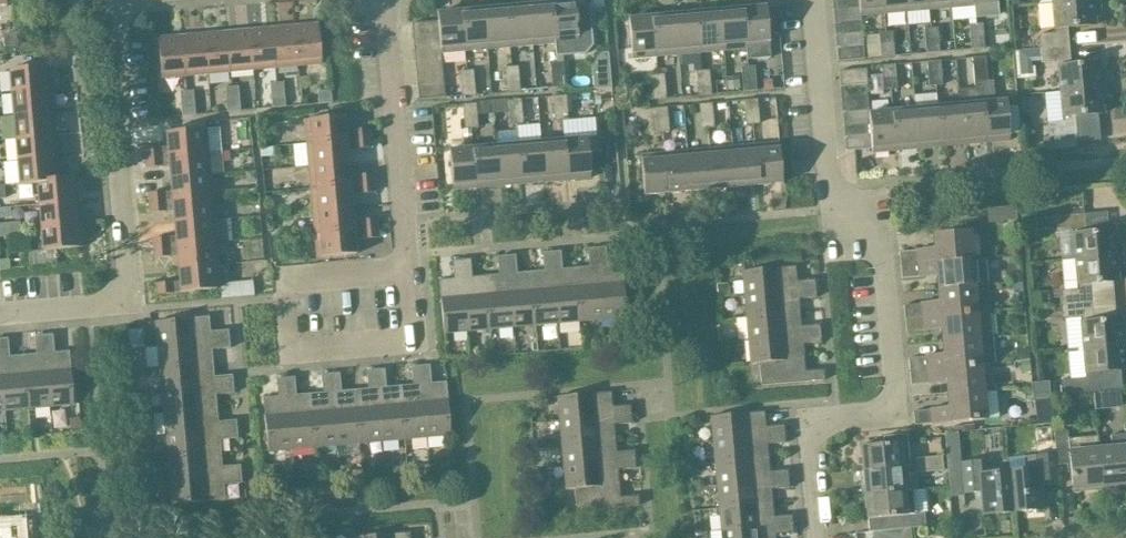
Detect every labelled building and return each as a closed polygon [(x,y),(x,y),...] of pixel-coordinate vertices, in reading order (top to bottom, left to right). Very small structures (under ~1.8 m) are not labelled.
[(833,10),(859,8),(858,0),(832,0),(833,10)] [(860,16),(883,14),(881,0),(858,0),(859,8),(859,9),(860,16)] [(883,14),(905,12),(904,0),(881,0),(883,14)] [(905,12),(928,10),(927,0),(904,0),(905,12)] [(928,10),(951,8),(950,0),(927,0),(928,10)] [(951,8),(973,6),(973,0),(950,0),(951,8)] [(1039,49),(1067,46),(1065,28),(1094,25),(1092,11),(1099,10),(1098,0),(1087,0),(1051,4),(1053,33),(1038,35),(1039,49)] [(574,2),(550,5),(554,45),(578,42),(574,2)] [(531,47),(554,45),(550,5),(528,7),(531,47)] [(531,47),(528,7),(505,9),(509,49),(531,47)] [(766,8),(742,10),(745,50),(769,48),(766,8)] [(505,9),(483,11),(486,51),(509,49),(505,9)] [(859,9),(833,11),(834,23),(860,21),(860,16),(859,9)] [(742,10),(719,12),(723,52),(745,50),(742,10)] [(486,51),(483,11),(460,13),(464,53),(486,51)] [(719,12),(697,14),(700,54),(723,52),(719,12)] [(437,23),(440,49),(441,55),(464,53),(460,13),(436,15),(437,23)] [(674,16),(678,56),(700,54),(697,14),(674,16)] [(674,16),(652,18),(655,58),(678,56),(674,16)] [(628,20),(632,60),(655,58),(652,18),(628,20)] [(860,21),(834,23),(835,36),(861,33),(860,21)] [(437,23),(411,25),(414,51),(440,49),(437,23)] [(968,26),(969,38),(983,37),(981,25),(968,26)] [(317,26),(294,28),(297,67),(321,65),(317,26)] [(294,28),(271,30),(275,69),(297,67),(294,28)] [(923,30),(924,42),(937,41),(936,29),(923,30)] [(271,30),(249,32),(252,71),(275,69),(271,30)] [(226,34),(230,73),(252,71),(249,32),(226,34)] [(861,33),(835,36),(836,48),(862,46),(861,33)] [(878,34),(879,47),(892,45),(891,33),(878,34)] [(2,35),(3,48),(17,47),(16,34),(2,35)] [(203,36),(207,75),(230,73),(226,34),(203,36)] [(203,36),(181,38),(184,77),(207,75),(203,36)] [(984,49),(983,37),(969,38),(970,51),(984,49)] [(157,40),(161,80),(184,77),(181,38),(157,40)] [(939,53),(937,41),(924,42),(925,54),(939,53)] [(893,57),(892,45),(879,47),(880,59),(893,57)] [(862,46),(836,48),(837,61),(864,59),(862,46)] [(1041,63),(1056,62),(1059,91),(1106,87),(1105,76),(1098,76),(1096,61),(1069,64),(1067,46),(1039,49),(1041,63)] [(418,101),(445,99),(441,55),(440,49),(414,51),(418,101)] [(984,58),(971,59),(972,70),(985,69),(984,58)] [(926,63),(927,76),(940,74),(939,62),(926,63)] [(549,64),(550,76),(564,75),(563,63),(549,64)] [(881,67),(882,80),(895,79),(894,66),(881,67)] [(518,67),(504,68),(505,80),(519,79),(518,67)] [(742,80),(748,80),(755,79),(754,67),(741,68),(742,80)] [(48,68),(8,72),(10,95),(50,91),(48,68)] [(865,69),(838,72),(840,88),(840,89),(866,86),(865,69)] [(972,70),(973,84),(987,83),(985,69),(972,70)] [(473,71),(459,72),(460,84),(467,83),(474,83),(473,71)] [(695,72),(696,84),(710,83),(709,71),(695,72)] [(941,87),(940,74),(927,76),(928,88),(941,87)] [(551,88),(565,87),(564,75),(550,76),(551,88)] [(651,88),(658,88),(665,87),(664,75),(650,76),(651,88)] [(595,89),(612,88),(611,77),(594,78),(595,89)] [(505,80),(506,92),(520,91),(519,79),(505,80)] [(743,92),(756,91),(755,79),(748,80),(742,80),(743,92)] [(896,91),(895,79),(882,80),(883,91),(896,91)] [(269,85),(270,97),(284,96),(284,83),(269,85)] [(474,83),(467,83),(460,84),(461,97),(475,95),(474,83)] [(711,95),(710,83),(696,84),(697,96),(711,95)] [(866,86),(840,89),(841,101),(867,99),(866,86)] [(224,89),(225,101),(239,100),(238,87),(224,89)] [(652,101),(666,99),(665,87),(658,88),(651,88),(652,101)] [(1107,98),(1106,87),(1059,91),(1062,121),(1046,123),(1047,136),(1075,134),(1073,116),(1101,113),(1100,99),(1107,98)] [(52,114),(50,91),(10,95),(12,118),(52,114)] [(331,104),(330,91),(318,92),(318,105),(331,104)] [(193,92),(180,93),(181,105),(194,104),(193,92)] [(285,108),(284,96),(270,97),(271,110),(285,108)] [(552,97),(553,109),(567,108),(566,96),(552,97)] [(867,99),(841,101),(842,113),(868,111),(867,99)] [(240,112),(239,100),(225,101),(226,113),(240,112)] [(521,100),(508,101),(508,114),(522,112),(521,100)] [(757,100),(743,101),(744,113),(751,113),(758,112),(757,100)] [(1009,141),(1006,101),(982,103),(986,143),(1009,141)] [(982,103),(959,105),(963,145),(986,143),(982,103)] [(181,105),(182,118),(195,116),(194,104),(181,105)] [(476,104),(463,105),(463,117),(477,116),(476,104)] [(712,104),(698,105),(699,117),(713,116),(712,104)] [(959,105),(937,107),(940,147),(963,145),(959,105)] [(937,107),(914,109),(918,149),(940,147),(937,107)] [(554,122),(568,121),(567,108),(553,109),(554,122)] [(667,108),(653,109),(654,122),(668,120),(667,108)] [(914,109),(891,111),(895,151),(918,149),(914,109)] [(868,111),(842,113),(843,126),(869,123),(868,113),(868,111)] [(891,111),(868,113),(869,123),(870,136),(871,149),(871,153),(895,151),(891,111)] [(509,126),(522,124),(522,112),(508,114),(509,126)] [(758,112),(751,113),(744,113),(746,126),(759,124),(758,112)] [(54,137),(52,114),(12,118),(14,140),(54,137)] [(478,129),(477,116),(463,117),(464,130),(478,129)] [(714,129),(713,116),(699,117),(700,130),(714,129)] [(343,118),(303,122),(305,145),(369,140),(368,130),(345,132),(343,118)] [(656,134),(669,133),(668,120),(654,122),(656,134)] [(869,123),(843,126),(844,138),(870,136),(869,123)] [(165,133),(168,157),(207,153),(205,130),(165,133)] [(870,136),(844,138),(845,151),(871,149),(870,136)] [(56,159),(54,137),(14,140),(16,163),(56,159)] [(305,145),(307,168),(348,164),(346,150),(370,149),(369,140),(305,145)] [(587,140),(563,142),(566,182),(590,180),(587,140)] [(563,142),(540,144),(544,184),(566,182),(563,142)] [(544,184),(540,144),(518,146),(521,185),(544,184)] [(781,185),(778,144),(754,146),(757,187),(781,185)] [(521,185),(518,146),(495,148),(499,187),(521,185)] [(731,148),(735,189),(757,187),(754,146),(731,148)] [(473,149),(476,189),(499,187),(495,148),(473,149)] [(709,150),(712,191),(735,189),(731,148),(709,150)] [(158,149),(143,150),(143,159),(159,158),(158,149)] [(476,189),(473,149),(449,152),(452,191),(476,189)] [(686,152),(690,192),(712,191),(709,150),(686,152)] [(664,154),(667,194),(690,192),(686,152),(664,154)] [(168,157),(170,180),(209,176),(207,153),(168,157)] [(640,156),(643,196),(667,194),(664,154),(640,156)] [(144,169),(160,168),(159,158),(143,159),(144,169)] [(56,159),(16,163),(18,187),(37,186),(37,184),(58,182),(58,181),(56,159)] [(307,168),(309,191),(374,185),(373,175),(349,177),(348,164),(307,168)] [(209,176),(170,180),(172,202),(211,199),(209,176)] [(37,186),(39,206),(78,203),(76,179),(58,181),(58,182),(37,184),(37,186)] [(374,185),(309,191),(311,213),(352,210),(350,196),(375,194),(374,185)] [(147,195),(148,205),(163,203),(162,193),(147,195)] [(172,202),(174,225),(213,221),(211,199),(172,202)] [(78,203),(39,206),(41,229),(80,225),(78,203)] [(149,214),(164,213),(163,203),(148,205),(149,214)] [(352,210),(311,213),(313,236),(378,230),(377,220),(353,222),(352,210)] [(1068,233),(1071,259),(1121,254),(1120,244),(1114,244),(1113,228),(1086,231),(1084,215),(1053,218),(1055,232),(1070,230),(1070,233),(1068,233)] [(174,225),(176,248),(215,244),(213,221),(174,225)] [(19,223),(6,224),(8,238),(20,236),(19,223)] [(82,249),(80,225),(41,229),(43,252),(82,249)] [(315,259),(356,256),(354,241),(379,239),(378,230),(313,236),(315,259)] [(933,250),(898,253),(899,266),(970,260),(967,233),(932,236),(933,250)] [(166,239),(151,240),(152,250),(167,248),(166,239)] [(218,267),(215,244),(176,248),(178,270),(218,267)] [(1018,247),(1006,248),(1006,258),(1019,257),(1018,247)] [(153,259),(168,258),(167,248),(152,250),(153,259)] [(605,249),(596,250),(602,321),(626,319),(621,266),(607,267),(605,249)] [(575,270),(579,323),(602,321),(596,250),(586,251),(588,269),(575,270)] [(559,253),(551,254),(557,325),(579,323),(575,270),(560,271),(559,253)] [(541,255),(543,273),(530,274),(534,327),(557,325),(551,254),(541,255)] [(1061,292),(1062,306),(1091,303),(1090,287),(1118,283),(1117,269),(1123,268),(1121,254),(1071,259),(1074,288),(1076,288),(1076,290),(1061,292)] [(514,257),(505,258),(511,329),(534,327),(530,274),(516,275),(514,257)] [(496,258),(498,277),(484,278),(489,331),(511,329),(505,258),(496,258)] [(935,276),(936,290),(972,286),(985,285),(983,258),(970,260),(899,266),(900,280),(935,276)] [(438,282),(442,335),(466,333),(460,261),(451,262),(453,280),(438,282)] [(489,331),(484,278),(471,279),(469,261),(460,261),(466,333),(489,331)] [(180,294),(220,290),(218,267),(178,270),(180,294)] [(741,272),(744,296),(815,290),(814,280),(796,282),(794,268),(741,272)] [(254,281),(223,282),(224,295),(255,293),(254,281)] [(170,283),(154,285),(156,296),(171,295),(170,283)] [(938,303),(902,306),(904,320),(974,314),(974,313),(972,286),(936,290),(938,303)] [(744,296),(746,319),(798,314),(797,300),(816,298),(815,290),(744,296)] [(1091,303),(1062,306),(1063,320),(1078,318),(1081,348),(1125,344),(1125,333),(1122,333),(1120,318),(1093,320),(1091,303)] [(905,333),(940,330),(941,343),(992,338),(990,312),(974,313),(974,314),(904,320),(905,333)] [(818,326),(800,327),(798,314),(746,319),(748,341),(818,335),(818,326)] [(154,323),(156,347),(228,340),(227,331),(209,333),(208,318),(154,323)] [(128,331),(129,349),(144,348),(143,330),(128,331)] [(750,365),(759,364),(802,360),(801,345),(819,343),(818,335),(748,341),(750,365)] [(52,336),(44,337),(50,408),(73,406),(69,353),(54,355),(52,336)] [(36,356),(23,357),(27,410),(50,408),(44,337),(34,338),(36,356)] [(942,356),(907,359),(908,373),(979,366),(995,364),(992,338),(941,343),(942,356)] [(156,347),(158,369),(212,364),(211,351),(228,350),(228,340),(156,347)] [(0,341),(0,358),(4,412),(27,410),(23,357),(8,358),(7,341),(0,341)] [(1099,391),(1098,373),(1125,370),(1124,356),(1125,356),(1125,344),(1081,348),(1084,379),(1069,380),(1070,394),(1099,391)] [(759,364),(761,387),(823,381),(822,371),(804,373),(802,360),(759,364)] [(158,369),(160,392),(232,386),(231,377),(213,378),(212,364),(158,369)] [(450,437),(445,383),(430,384),(429,366),(420,367),(426,439),(450,437)] [(910,386),(945,383),(946,396),(982,393),(979,366),(908,373),(910,386)] [(399,387),(404,441),(426,439),(420,367),(411,368),(413,385),(399,387)] [(374,371),(381,443),(404,441),(399,387),(386,388),(384,370),(374,371)] [(353,391),(358,445),(381,443),(374,371),(366,372),(367,390),(353,391)] [(329,375),(336,447),(358,445),(353,391),(340,392),(338,374),(329,375)] [(322,394),(308,395),(313,449),(336,447),(329,375),(321,376),(322,394)] [(293,378),(284,379),(290,451),(313,449),(308,395),(295,396),(293,378)] [(262,399),(267,453),(290,451),(284,379),(275,380),(277,398),(262,399)] [(232,386),(160,392),(162,415),(216,410),(215,396),(232,395),(232,386)] [(913,426),(984,420),(982,393),(946,396),(947,410),(912,413),(913,426)] [(557,398),(559,421),(630,416),(629,406),(611,408),(610,394),(557,398)] [(216,410),(162,415),(164,437),(236,431),(235,422),(217,424),(216,410)] [(710,418),(712,442),(783,435),(783,426),(764,428),(762,414),(710,418)] [(630,416),(559,421),(561,444),(614,440),(613,427),(630,425),(630,416)] [(1125,447),(1097,449),(1101,487),(1125,485),(1125,426),(1123,426),(1125,447)] [(236,431),(164,437),(166,460),(220,455),(219,442),(237,440),(236,431)] [(1097,449),(1096,437),(1067,439),(1066,431),(1053,432),(1055,455),(1056,455),(1056,466),(1069,465),(1072,490),(1101,487),(1097,449)] [(712,442),(714,464),(767,460),(765,446),(784,444),(783,435),(712,442)] [(883,445),(861,447),(863,472),(903,468),(909,467),(906,436),(882,438),(883,445)] [(561,444),(562,467),(633,461),(632,452),(615,454),(614,440),(561,444)] [(166,460),(168,482),(240,476),(239,467),(221,469),(220,455),(166,460)] [(1024,458),(1025,472),(1008,474),(1012,513),(1042,511),(1040,487),(1058,486),(1056,466),(1056,455),(1055,455),(1024,458)] [(941,457),(928,459),(929,473),(943,472),(941,457)] [(914,460),(915,474),(929,473),(928,459),(914,460)] [(767,460),(714,464),(716,487),(787,480),(786,472),(768,473),(767,460)] [(562,467),(564,492),(574,491),(618,487),(616,472),(634,470),(633,461),(562,467)] [(960,464),(963,494),(979,493),(981,516),(1012,513),(1008,474),(990,475),(989,462),(960,464)] [(905,492),(903,468),(863,472),(865,496),(905,492)] [(223,487),(241,486),(240,476),(168,482),(171,506),(224,501),(223,487)] [(788,490),(787,480),(716,487),(719,509),(771,505),(769,491),(788,490)] [(574,491),(576,512),(638,507),(637,496),(619,498),(618,487),(574,491)] [(865,496),(868,520),(888,518),(889,531),(925,528),(923,514),(915,515),(913,491),(905,492),(865,496)] [(719,509),(721,532),(792,526),(791,516),(772,518),(771,505),(719,509)] [(19,537),(18,525),(11,526),(0,527),(0,537),(19,537)] [(721,537),(774,537),(773,535),(792,533),(792,526),(721,532),(721,537)]
